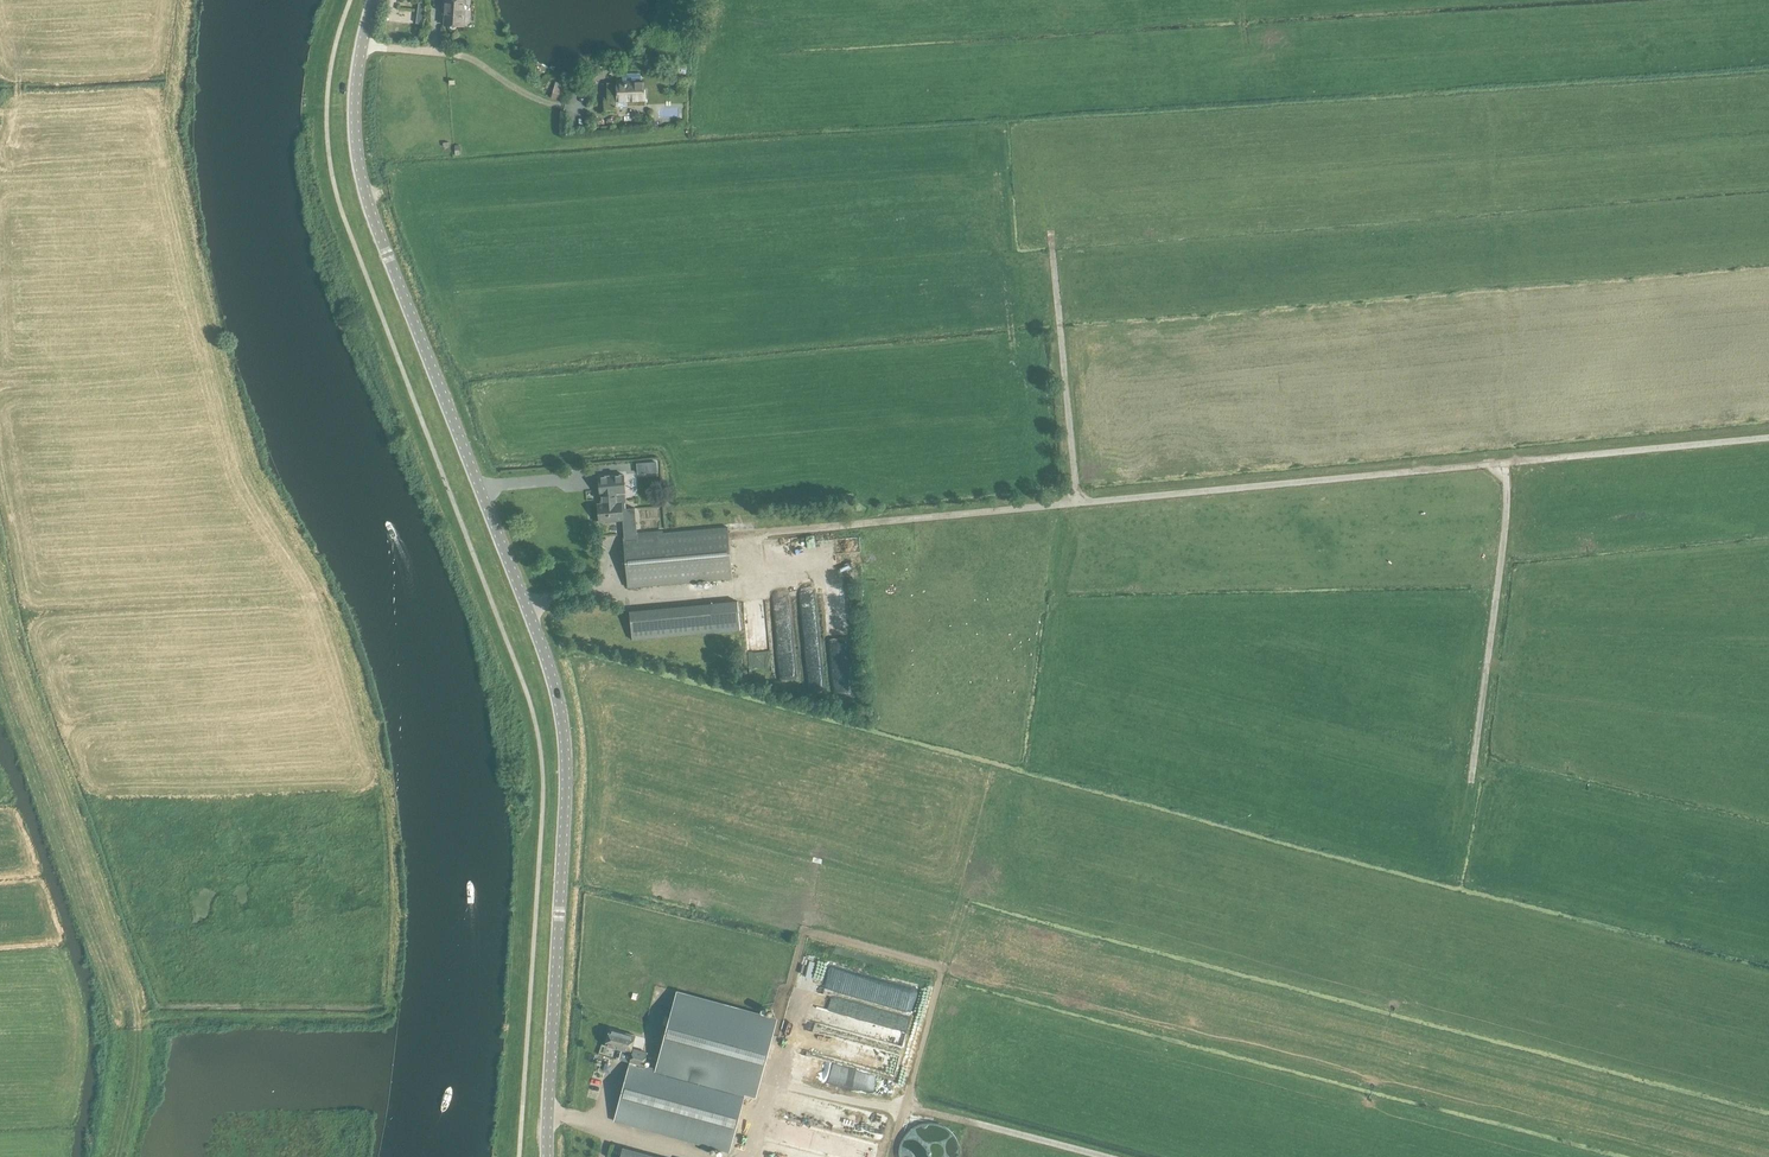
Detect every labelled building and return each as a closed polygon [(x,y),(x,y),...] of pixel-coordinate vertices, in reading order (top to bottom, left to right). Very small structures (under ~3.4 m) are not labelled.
[(443,9),(445,9),(444,25),(464,26),(465,10),(464,10),(464,0),(444,0),(443,9)] [(426,3),(419,2),(417,23),(423,24),(426,3)] [(688,66),(678,64),(676,72),(686,74),(688,66)] [(645,81),(641,82),(640,73),(623,73),(624,82),(607,83),(608,98),(604,98),(604,110),(617,110),(619,106),(619,102),(645,101),(645,81)] [(565,85),(556,82),(551,98),(560,100),(565,85)] [(657,472),(656,461),(649,462),(650,472),(657,472)] [(618,502),(617,486),(600,488),(602,503),(598,504),(600,522),(625,520),(627,534),(623,534),(628,587),(733,578),(728,527),(663,533),(663,531),(637,533),(635,508),(622,509),(622,502),(618,502)] [(715,632),(715,627),(713,604),(630,611),(631,627),(632,640),(715,632)] [(678,993),(656,1070),(745,1095),(755,1098),(776,1021),(678,993)] [(610,1029),(606,1046),(631,1053),(635,1036),(610,1029)] [(745,1095),(656,1070),(644,1067),(647,1054),(634,1050),(631,1063),(615,1120),(729,1152),(741,1110),(745,1095)] [(623,1148),(621,1156),(656,1156),(623,1148)]
